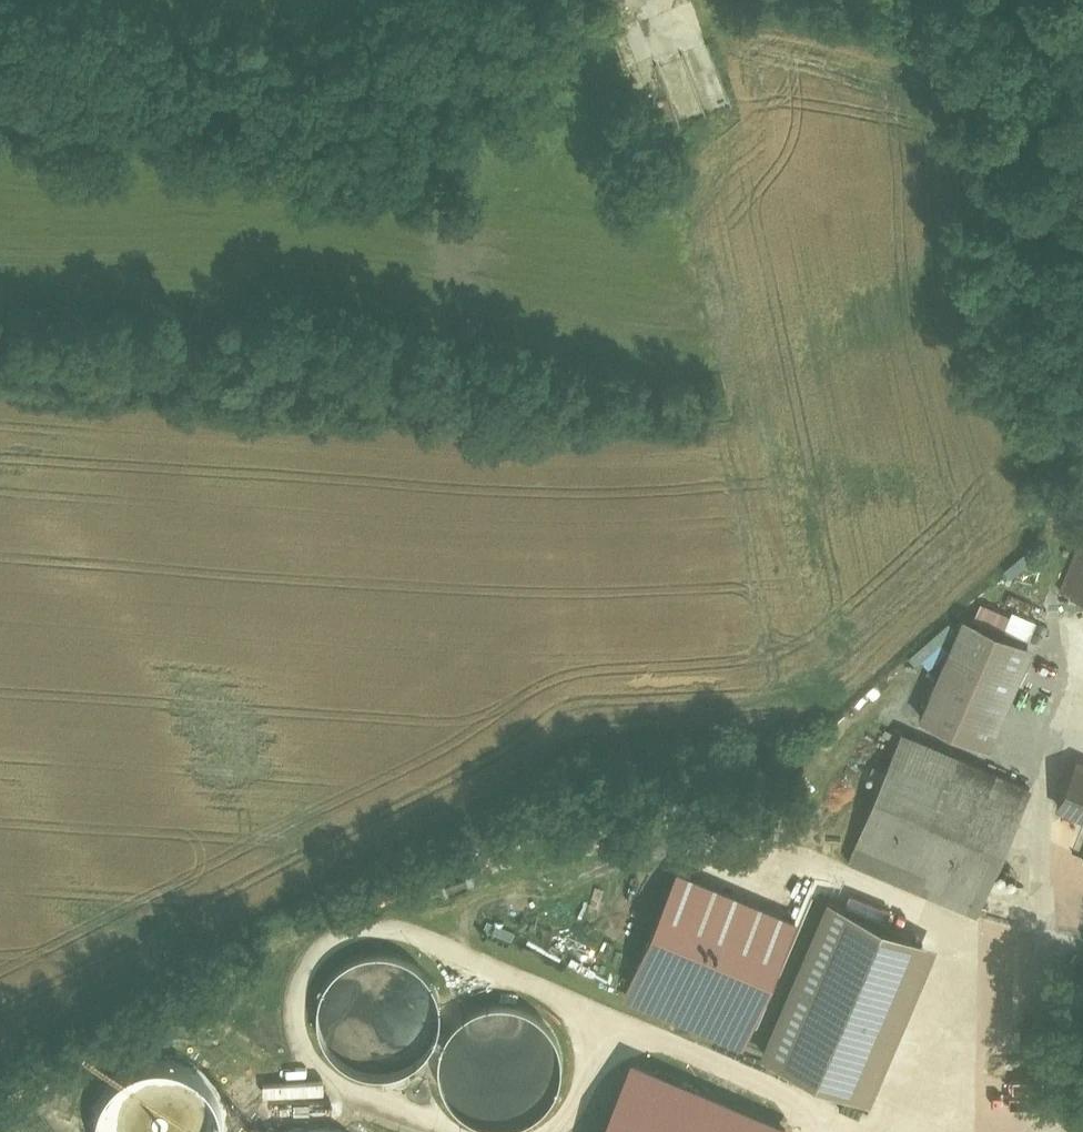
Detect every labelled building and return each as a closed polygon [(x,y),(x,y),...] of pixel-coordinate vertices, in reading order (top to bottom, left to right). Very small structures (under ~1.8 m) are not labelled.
[(1070,594),(1082,599),(1082,563),(1070,594)] [(1036,634),(975,609),(932,711),(992,736),(1036,634)] [(1032,790),(958,758),(943,794),(888,771),(880,789),(1008,844),(1032,790)] [(1078,761),(1059,806),(1082,816),(1082,763),(1078,761)] [(1008,844),(880,789),(867,821),(994,876),(994,875),(1008,844)] [(1025,889),(994,875),(994,876),(867,821),(859,840),(929,870),(986,894),(986,918),(1020,927),(1025,889)] [(680,869),(627,995),(741,1043),(795,918),(680,869)] [(986,894),(929,870),(923,889),(978,912),(986,894)] [(948,943),(832,894),(764,1056),(879,1105),(948,943)] [(449,1037),(450,1034),(444,993),(418,956),(392,960),(399,970),(400,974),(357,980),(358,987),(347,1038),(336,1040),(334,1048),(348,1066),(388,1075),(423,1070),(433,1084),(443,1076),(475,1119),(503,1126),(523,1123),(558,1097),(566,1064),(563,1046),(539,1012),(514,1006),(487,1010),(449,1037)]
